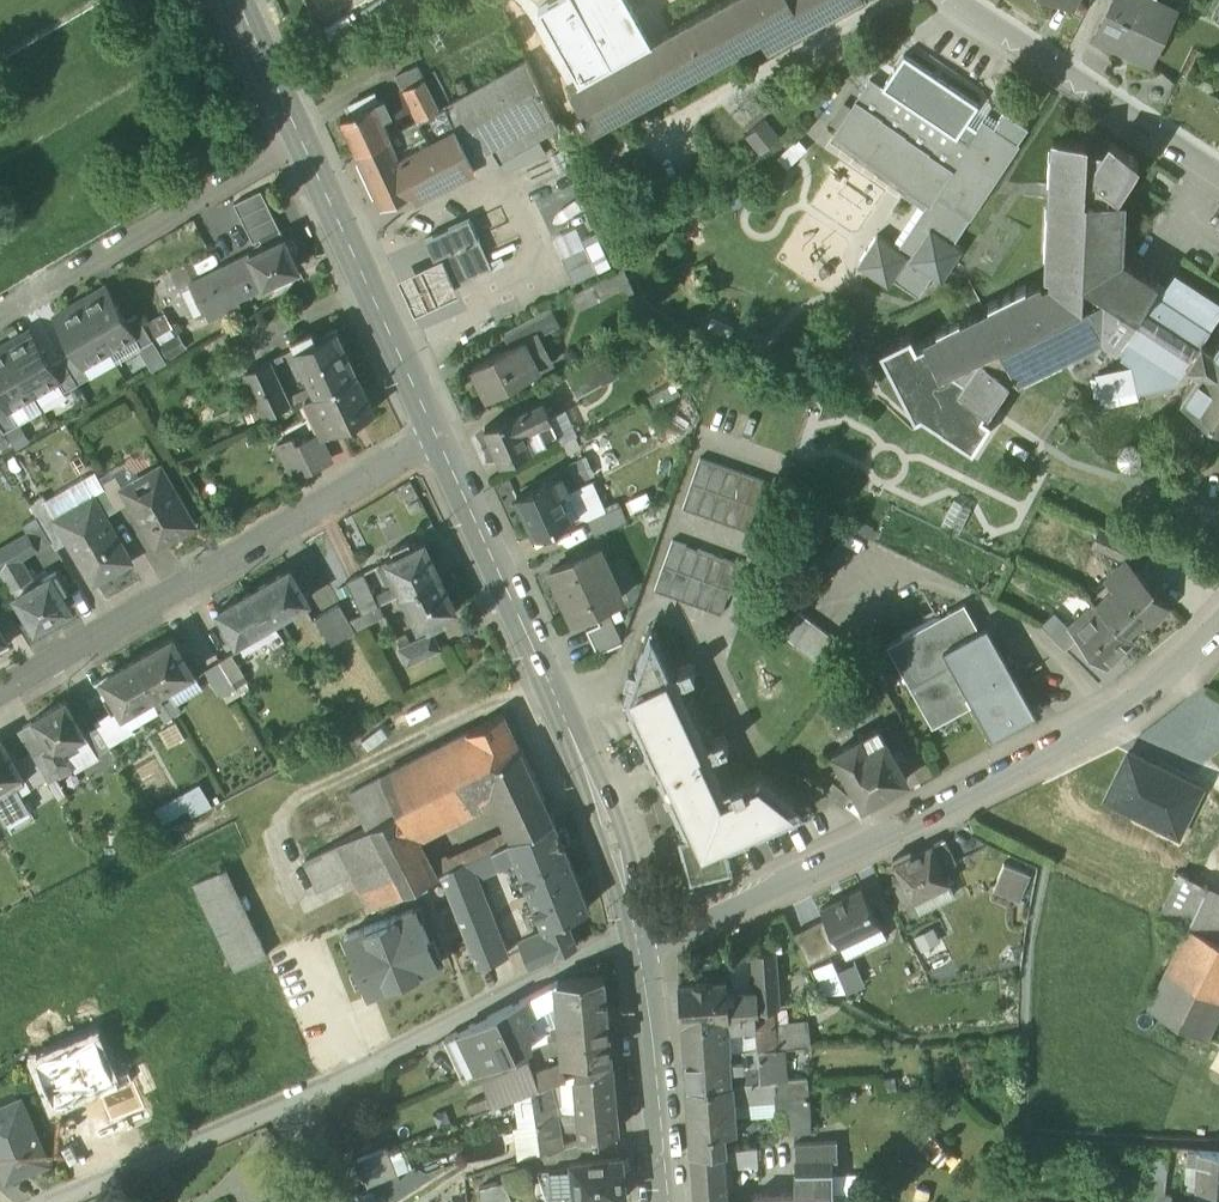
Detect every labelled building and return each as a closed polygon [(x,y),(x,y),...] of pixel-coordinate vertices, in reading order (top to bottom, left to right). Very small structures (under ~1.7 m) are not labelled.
[(579,82),(568,88),(579,109),(576,111),(581,119),(584,117),(593,132),(594,132),(597,137),(638,114),(635,109),(761,38),(767,49),(855,0),(726,0),(651,42),(628,0),(553,0),(538,9),(579,82)] [(1130,0),(1114,0),(1096,37),(1149,62),(1175,8),(1157,0),(1154,0),(1150,9),(1130,0)] [(526,59),(444,105),(470,160),(478,174),(500,162),(536,141),(558,129),(526,59)] [(886,91),(957,137),(977,107),(906,61),(886,91)] [(417,65),(396,75),(402,89),(403,89),(424,79),(417,65)] [(424,79),(403,89),(418,119),(438,108),(424,79)] [(1004,111),(993,127),(983,120),(977,128),(967,144),(957,137),(886,91),(870,80),(833,136),(835,137),(857,152),(856,153),(858,154),(881,169),(880,170),(882,171),(904,186),(903,187),(905,188),(906,188),(928,203),(898,249),(877,235),(857,267),(888,287),(893,280),(918,297),(932,276),(941,282),(963,249),(954,242),(970,218),(1019,143),(1018,143),(1028,127),(1004,111)] [(375,92),(350,104),(353,111),(374,102),(378,100),(375,92)] [(353,111),(341,117),(357,153),(391,137),(390,136),(382,119),(392,115),(384,97),(378,100),(374,102),(353,111)] [(418,119),(390,136),(391,137),(357,153),(360,158),(378,199),(381,205),(413,190),(416,196),(435,187),(467,169),(468,160),(470,160),(444,105),(438,108),(418,119)] [(764,119),(746,134),(761,152),(779,137),(764,119)] [(1086,140),(1053,138),(1052,152),(1048,152),(1047,178),(1051,178),(1049,209),(1045,209),(1043,252),(1047,252),(1046,273),(1051,273),(1050,282),(1042,286),(1074,347),(1102,333),(1117,342),(1156,281),(1120,258),(1121,255),(1125,256),(1127,214),(1123,214),(1123,200),(1113,199),(1114,189),(1118,191),(1121,186),(1125,189),(1139,166),(1135,164),(1139,159),(1111,141),(1107,148),(1085,147),(1086,140)] [(536,141),(500,162),(507,174),(543,153),(536,141)] [(378,199),(360,158),(358,164),(373,197),(378,199)] [(261,190),(234,203),(253,243),(259,239),(280,229),(261,190)] [(469,218),(425,238),(434,258),(435,258),(477,238),(478,237),(469,218)] [(280,229),(259,239),(263,247),(284,237),(280,229)] [(263,247),(249,254),(262,287),(271,283),(274,288),(286,283),(284,277),(298,268),(293,256),(295,253),(296,248),(295,244),(292,241),(289,239),(284,239),(284,237),(263,247)] [(477,238),(435,258),(436,260),(449,288),(455,285),(491,268),(477,238)] [(585,245),(561,257),(573,283),(598,271),(585,245)] [(249,254),(191,283),(205,313),(262,287),(249,254)] [(436,260),(398,278),(415,314),(459,294),(455,285),(449,288),(436,260)] [(629,282),(621,269),(571,297),(578,311),(629,282)] [(1176,272),(1166,287),(1156,281),(1117,342),(1127,348),(1123,355),(1132,361),(1138,388),(1174,380),(1186,361),(1201,337),(1218,309),(1218,299),(1176,272)] [(1040,282),(1027,288),(1025,285),(987,305),(989,308),(957,325),(955,321),(940,329),(942,333),(925,341),(926,344),(940,371),(947,367),(966,379),(960,390),(987,407),(991,401),(994,404),(1008,381),(1005,379),(1008,374),(1004,371),(1013,366),(1018,376),(1023,373),(1025,377),(1063,358),(1061,354),(1074,347),(1042,286),(1040,282)] [(126,321),(106,287),(71,307),(73,310),(82,305),(109,350),(134,336),(134,335),(126,321)] [(109,350),(82,305),(73,310),(71,307),(55,317),(75,351),(83,365),(84,365),(109,350)] [(547,308),(503,332),(510,347),(524,340),(524,341),(556,325),(547,308)] [(138,314),(126,321),(134,335),(134,336),(140,347),(153,340),(138,314)] [(325,335),(315,340),(311,332),(291,342),(299,360),(294,363),(297,370),(302,367),(315,393),(315,394),(356,374),(342,345),(343,345),(335,328),(324,333),(325,335)] [(30,331),(0,349),(0,353),(6,349),(33,395),(58,380),(50,365),(30,331)] [(1213,344),(1198,368),(1181,394),(1218,418),(1218,335),(1213,344)] [(911,337),(879,353),(914,420),(922,418),(973,450),(990,421),(982,415),(987,407),(960,390),(966,379),(947,367),(940,371),(926,344),(917,347),(911,337)] [(1201,337),(1186,361),(1198,368),(1213,344),(1201,337)] [(510,347),(472,367),(487,396),(532,373),(525,359),(532,355),(524,341),(524,340),(510,347)] [(590,358),(563,372),(577,397),(621,373),(607,348),(590,358)] [(6,349),(0,353),(0,397),(8,409),(33,395),(6,349)] [(75,351),(62,358),(77,384),(90,376),(84,365),(83,365),(75,351)] [(62,358),(50,365),(58,380),(65,391),(77,384),(62,358)] [(268,361),(245,372),(266,416),(289,405),(268,361)] [(356,374),(315,394),(315,393),(305,398),(323,435),(345,424),(347,429),(362,422),(360,418),(374,411),(356,374)] [(688,409),(679,390),(652,404),(661,422),(688,409)] [(0,397),(0,425),(2,428),(4,432),(17,425),(8,409),(0,397)] [(543,400),(516,413),(524,430),(551,418),(543,400)] [(516,413),(485,427),(501,462),(532,448),(524,430),(516,413)] [(551,418),(524,430),(532,448),(559,435),(551,418)] [(319,434),(297,445),(293,436),(278,443),(294,477),(331,459),(319,434)] [(618,462),(610,446),(590,455),(598,471),(618,462)] [(767,481),(700,458),(691,483),(759,506),(767,481)] [(160,468),(123,489),(126,494),(124,495),(128,502),(136,515),(137,514),(144,526),(143,527),(156,548),(194,526),(160,468)] [(561,475),(553,479),(552,477),(515,494),(534,535),(552,527),(556,536),(570,530),(566,521),(571,519),(560,495),(568,491),(561,475)] [(115,476),(102,484),(117,509),(128,502),(124,495),(126,494),(123,489),(115,476)] [(759,506),(691,483),(682,509),(750,532),(759,506)] [(102,484),(89,492),(92,497),(96,504),(97,503),(105,516),(117,509),(102,484)] [(57,518),(43,495),(29,503),(36,516),(51,541),(56,549),(68,542),(55,519),(57,518)] [(57,518),(55,519),(68,542),(93,584),(131,561),(105,516),(97,503),(96,504),(92,497),(57,518)] [(970,508),(955,500),(942,525),(958,533),(970,508)] [(616,524),(610,509),(587,519),(593,533),(616,524)] [(36,516),(22,524),(27,532),(29,531),(39,549),(51,541),(36,516)] [(1136,541),(1102,526),(1093,547),(1124,561),(1126,559),(1127,560),(1136,541)] [(0,549),(0,569),(1,571),(21,559),(39,549),(29,531),(27,532),(0,549)] [(739,565),(672,540),(663,566),(730,590),(739,565)] [(423,544),(410,550),(407,543),(390,551),(393,558),(377,566),(385,583),(394,579),(401,594),(438,576),(423,544)] [(599,547),(551,569),(572,616),(591,608),(592,612),(622,598),(599,547)] [(21,559),(1,571),(15,596),(35,584),(21,559)] [(1124,561),(1087,598),(1092,601),(1098,607),(1099,606),(1131,638),(1135,634),(1133,632),(1146,619),(1150,623),(1167,606),(1146,585),(1149,582),(1127,560),(1126,559),(1124,561)] [(730,590),(663,566),(654,591),(721,615),(730,590)] [(287,569),(253,589),(271,620),(305,600),(287,569)] [(35,584),(15,596),(35,629),(70,608),(61,593),(67,589),(57,571),(35,584)] [(378,605),(363,573),(348,580),(363,612),(378,605)] [(438,576),(401,594),(409,614),(405,616),(409,625),(415,622),(417,627),(424,624),(427,630),(445,622),(441,615),(454,609),(438,576)] [(253,589),(217,610),(227,626),(221,630),(227,640),(233,636),(236,641),(271,620),(253,589)] [(339,603),(315,617),(331,644),(355,630),(339,603)] [(964,603),(887,646),(911,689),(952,666),(943,650),(979,629),(964,603)] [(384,617),(378,605),(363,612),(350,618),(356,630),(384,617)] [(1073,631),(1073,632),(1077,636),(1105,664),(1131,638),(1099,606),(1098,607),(1073,631)] [(1071,628),(1055,611),(1041,624),(1065,648),(1077,636),(1073,632),(1073,631),(1070,628),(1071,628)] [(836,639),(800,613),(782,637),(818,664),(836,639)] [(611,618),(587,629),(598,653),(622,642),(611,618)] [(952,666),(911,689),(933,727),(974,704),(992,736),(1035,711),(986,625),(979,629),(943,650),(952,666)] [(406,634),(396,639),(400,649),(411,644),(406,634)] [(411,644),(400,649),(407,664),(439,649),(432,635),(411,644)] [(171,637),(136,657),(159,697),(167,692),(165,689),(192,672),(187,664),(194,659),(188,648),(180,652),(171,637)] [(657,638),(642,644),(633,669),(628,667),(623,682),(628,683),(622,700),(623,701),(627,699),(632,709),(627,711),(635,728),(643,725),(652,744),(644,748),(652,765),(657,763),(661,773),(657,775),(665,793),(673,789),(677,798),(669,802),(677,820),(685,816),(689,825),(682,829),(683,832),(679,833),(690,875),(716,868),(732,863),(730,857),(731,856),(728,848),(750,838),(748,833),(759,829),(761,833),(798,816),(790,799),(794,796),(760,770),(726,786),(711,754),(716,752),(717,753),(729,747),(724,735),(708,742),(681,683),(696,676),(691,664),(678,670),(679,671),(674,673),(657,637),(656,637),(657,638)] [(231,653),(219,661),(232,681),(244,674),(231,653)] [(136,657),(101,678),(110,694),(103,698),(111,712),(118,708),(122,713),(150,697),(152,701),(159,697),(136,657)] [(219,661),(205,670),(221,696),(236,687),(232,681),(219,661)] [(244,674),(232,681),(236,687),(248,680),(244,674)] [(64,700),(34,718),(50,745),(54,751),(60,747),(84,733),(64,700)] [(504,714),(381,777),(400,810),(483,768),(520,749),(504,714)] [(50,745),(35,720),(18,730),(30,751),(33,756),(46,749),(45,748),(50,745)] [(878,728),(834,753),(862,803),(907,778),(878,728)] [(0,738),(0,815),(24,801),(14,785),(23,779),(24,779),(14,760),(0,738)] [(60,747),(54,751),(50,745),(45,748),(46,749),(60,775),(72,768),(60,747)] [(553,821),(520,749),(483,768),(492,786),(518,838),(553,821)] [(30,751),(14,760),(24,779),(23,779),(28,788),(46,777),(33,756),(30,751)] [(1106,797),(1178,833),(1201,788),(1129,752),(1106,797)] [(483,768),(400,810),(412,833),(479,799),(476,793),(492,786),(483,768)] [(381,777),(349,793),(366,828),(367,827),(400,810),(381,777)] [(167,829),(211,805),(201,786),(157,810),(167,829)] [(400,810),(367,827),(366,828),(333,843),(347,873),(368,908),(434,877),(429,866),(412,833),(400,810)] [(518,838),(510,842),(516,857),(521,871),(565,852),(562,843),(568,841),(563,828),(557,830),(553,821),(518,838)] [(945,838),(931,845),(943,869),(957,861),(945,838)] [(452,856),(429,866),(434,877),(442,874),(468,861),(498,847),(494,839),(454,858),(452,856)] [(498,847),(468,861),(473,874),(484,872),(516,857),(510,842),(498,847)] [(333,843),(304,858),(318,888),(347,873),(333,843)] [(931,845),(912,855),(910,850),(893,858),(895,863),(894,864),(901,878),(894,881),(902,898),(909,895),(912,900),(949,881),(943,869),(931,845)] [(565,852),(521,871),(546,935),(554,953),(577,942),(568,917),(588,909),(565,852)] [(468,861),(442,874),(465,930),(491,919),(473,874),(468,861)] [(1032,874),(1007,864),(998,887),(1022,897),(1032,874)] [(267,955),(226,868),(196,883),(237,969),(267,955)] [(1207,887),(1180,875),(1162,913),(1188,925),(1200,899),(1201,900),(1204,895),(1207,887)] [(862,888),(821,909),(825,917),(839,944),(861,934),(862,935),(881,925),(862,888)] [(1204,895),(1201,900),(1200,899),(1188,925),(1218,939),(1218,901),(1204,895)] [(413,908),(349,934),(354,948),(351,949),(364,980),(367,979),(372,992),(436,967),(431,952),(434,951),(422,920),(418,921),(413,908)] [(825,917),(795,933),(808,963),(826,954),(825,952),(839,944),(825,917)] [(491,919),(465,930),(487,984),(513,972),(504,952),(491,919)] [(1188,925),(1149,1006),(1205,1036),(1218,1007),(1218,939),(1188,925)] [(554,953),(546,935),(504,952),(513,972),(554,953)] [(775,950),(752,952),(755,988),(756,1011),(771,1008),(779,1007),(775,950)] [(829,998),(867,982),(858,960),(839,969),(835,958),(816,966),(829,998)] [(604,977),(559,981),(551,985),(554,1002),(560,998),(562,1022),(608,1016),(604,977)] [(726,978),(679,981),(682,1022),(724,1016),(754,1011),(756,1011),(755,988),(727,990),(726,978)] [(551,985),(522,1001),(529,1016),(554,1002),(551,985)] [(522,1001),(446,1039),(462,1075),(531,1045),(530,1033),(536,1031),(529,1016),(522,1001)] [(756,1011),(754,1011),(756,1029),(758,1049),(775,1047),(776,1047),(776,1045),(775,1045),(771,1008),(756,1011)] [(756,1029),(754,1011),(724,1016),(725,1029),(741,1027),(741,1031),(756,1029)] [(608,1016),(562,1022),(563,1034),(566,1061),(612,1056),(608,1016)] [(724,1016),(682,1022),(684,1055),(727,1051),(725,1029),(724,1016)] [(812,1044),(811,1020),(780,1021),(781,1045),(812,1044)] [(562,1022),(550,1026),(552,1035),(563,1034),(562,1022)] [(741,1027),(725,1029),(727,1051),(758,1049),(756,1029),(741,1031),(741,1027)] [(95,1086),(112,1079),(93,1035),(35,1059),(54,1104),(95,1086)] [(775,1047),(758,1049),(761,1081),(768,1081),(774,1080),(778,1080),(775,1047)] [(727,1051),(684,1055),(686,1086),(729,1083),(748,1082),(748,1072),(729,1073),(727,1051)] [(533,1059),(483,1080),(489,1095),(493,1106),(514,1099),(532,1092),(538,1090),(532,1074),(534,1073),(533,1059)] [(612,1061),(574,1076),(578,1112),(617,1104),(612,1061)] [(534,1073),(532,1074),(538,1090),(552,1084),(567,1079),(560,1062),(534,1073)] [(112,1079),(95,1086),(111,1123),(143,1109),(128,1072),(112,1079)] [(778,1080),(774,1080),(774,1085),(777,1133),(811,1130),(807,1078),(778,1080)] [(748,1082),(729,1083),(730,1091),(736,1091),(743,1096),(769,1095),(768,1086),(768,1081),(761,1081),(748,1082)] [(729,1083),(686,1086),(691,1151),(723,1149),(722,1129),(733,1129),(730,1091),(729,1083)] [(538,1090),(532,1092),(533,1103),(536,1121),(541,1154),(562,1147),(559,1125),(552,1084),(538,1090)] [(532,1092),(514,1099),(518,1127),(536,1121),(533,1103),(532,1092)] [(489,1095),(467,1104),(471,1115),(493,1106),(489,1095)] [(0,1109),(0,1165),(6,1180),(46,1162),(20,1101),(0,1109)] [(617,1104),(578,1112),(581,1141),(617,1131),(619,1130),(617,1104)] [(518,1127),(512,1129),(518,1162),(541,1154),(536,1121),(518,1127)] [(837,1140),(794,1144),(795,1194),(796,1194),(833,1194),(832,1159),(838,1159),(837,1140)] [(386,1147),(358,1158),(369,1184),(397,1173),(386,1147)] [(1187,1147),(1186,1153),(1186,1162),(1198,1163),(1196,1187),(1218,1189),(1218,1150),(1187,1147)] [(691,1151),(694,1201),(727,1201),(727,1186),(726,1186),(723,1149),(691,1151)] [(729,1149),(729,1165),(758,1165),(758,1149),(729,1149)] [(1149,1156),(1144,1201),(1170,1201),(1171,1197),(1164,1196),(1168,1158),(1149,1156)] [(572,1161),(575,1201),(593,1201),(626,1199),(622,1157),(572,1161)] [(480,1189),(480,1201),(512,1201),(509,1194),(502,1182),(480,1189)] [(1196,1187),(1195,1201),(1209,1201),(1218,1201),(1218,1189),(1196,1187)] [(833,1194),(833,1201),(848,1201),(848,1193),(833,1194)] [(756,1195),(756,1201),(833,1201),(833,1194),(796,1194),(795,1194),(756,1195)]
